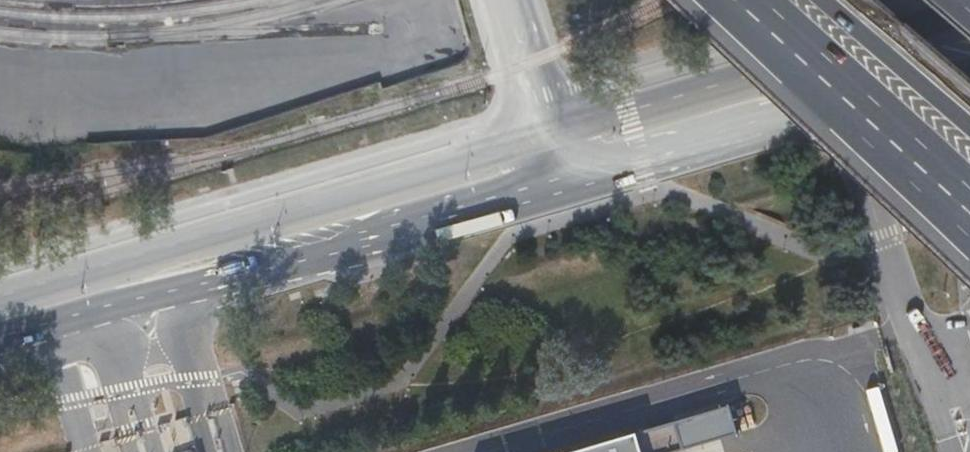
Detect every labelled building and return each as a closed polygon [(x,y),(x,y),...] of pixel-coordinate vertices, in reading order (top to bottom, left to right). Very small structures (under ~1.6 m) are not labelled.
[(732,427),(724,401),(555,451),(647,451),(732,427)]
